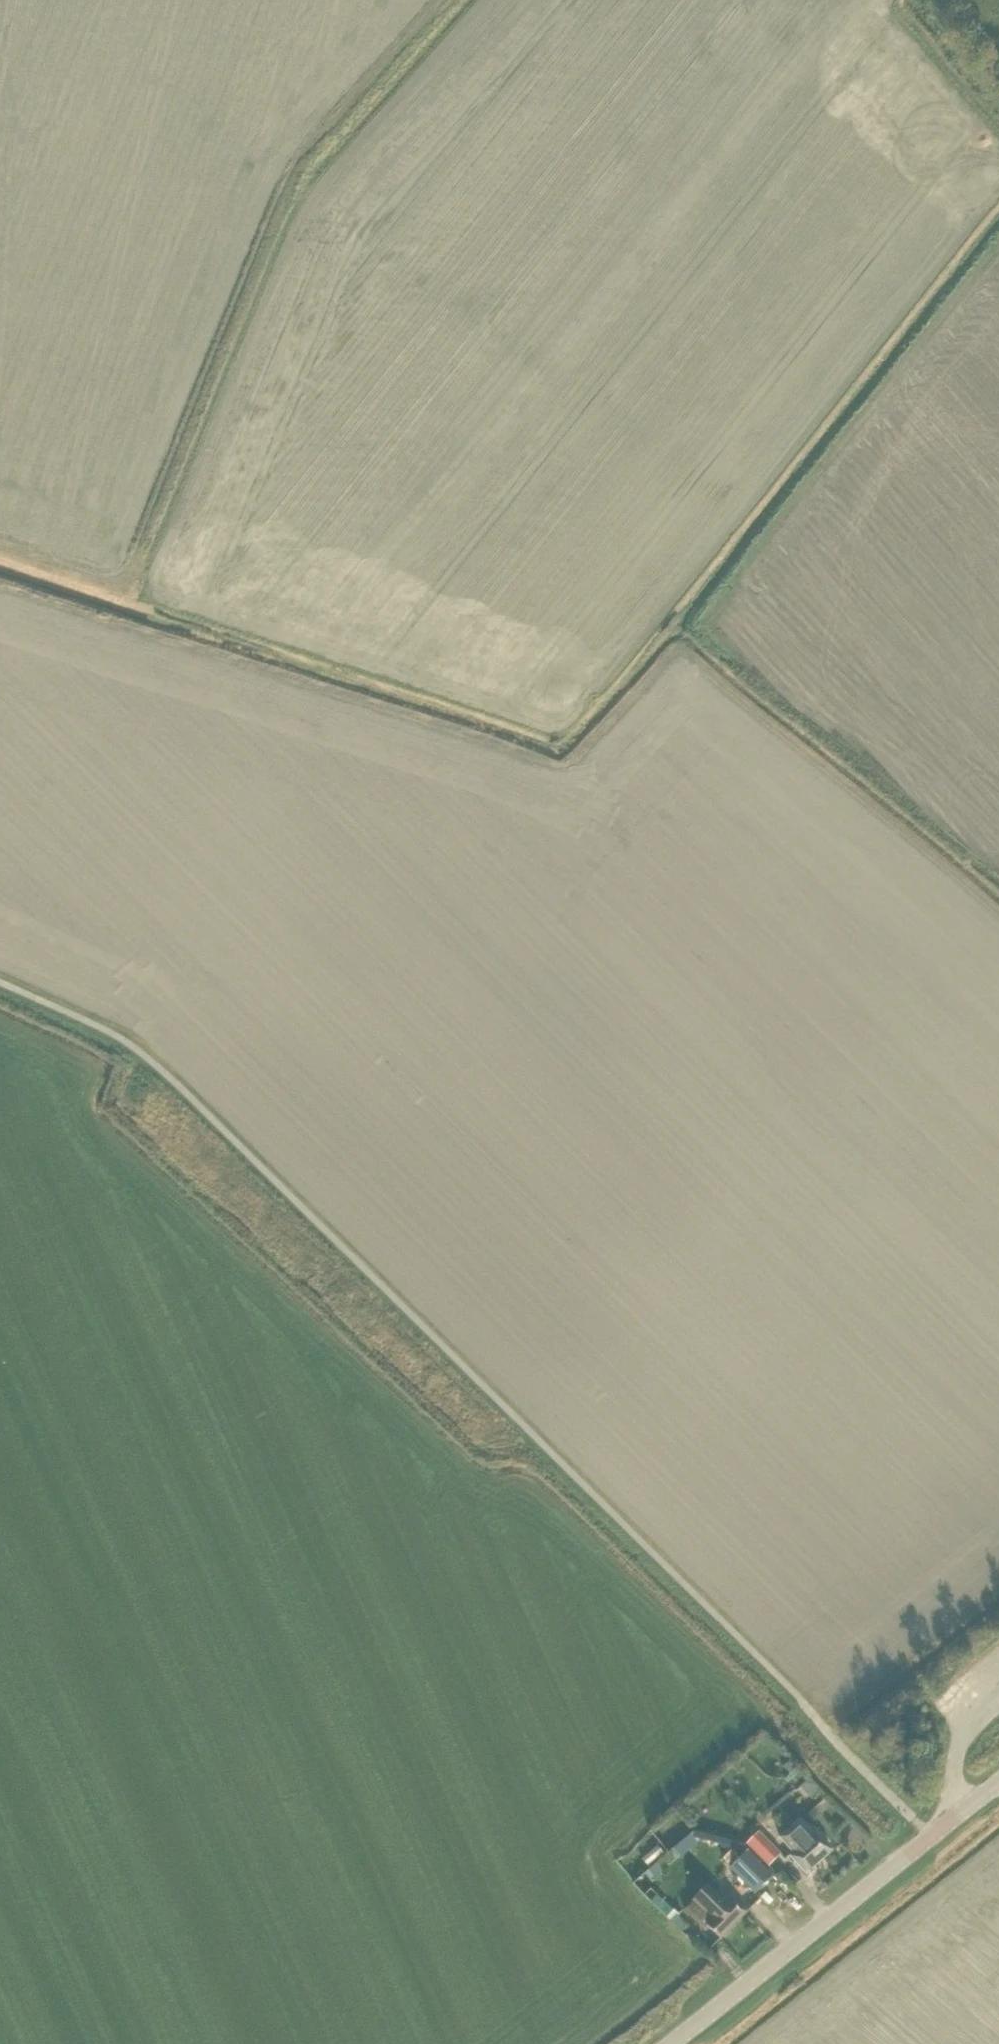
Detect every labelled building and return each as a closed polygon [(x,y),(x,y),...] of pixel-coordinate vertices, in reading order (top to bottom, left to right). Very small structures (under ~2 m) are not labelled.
[(817,1834),(815,1836),(800,1819),(778,1839),(791,1853),(789,1855),(809,1877),(817,1870),(815,1867),(832,1851),(817,1834)] [(781,1855),(759,1832),(746,1845),(768,1867),(781,1855)] [(680,1857),(689,1849),(683,1841),(674,1849),(680,1857)] [(748,1851),(730,1868),(754,1894),(772,1877),(748,1851)] [(726,1905),(708,1888),(693,1904),(712,1921),(706,1927),(721,1941),(745,1914),(731,1900),(726,1905)]
